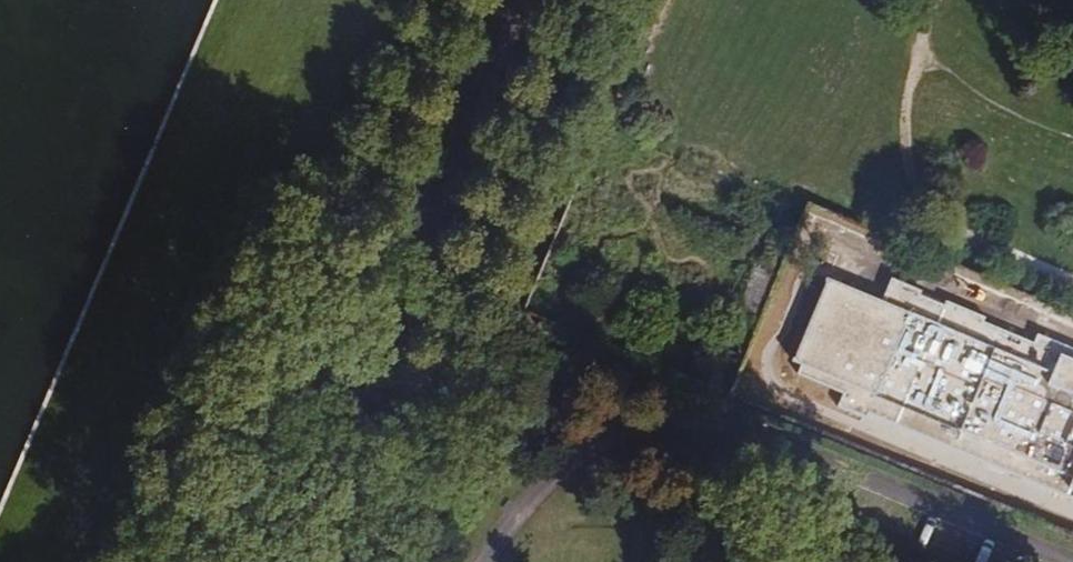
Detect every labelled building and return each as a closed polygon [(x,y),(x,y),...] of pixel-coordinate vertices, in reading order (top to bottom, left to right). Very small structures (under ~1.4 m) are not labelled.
[(792,371),(847,393),(842,404),(1072,501),(1072,351),(1039,337),(1037,342),(893,282),(887,297),(832,274),(792,371)]
